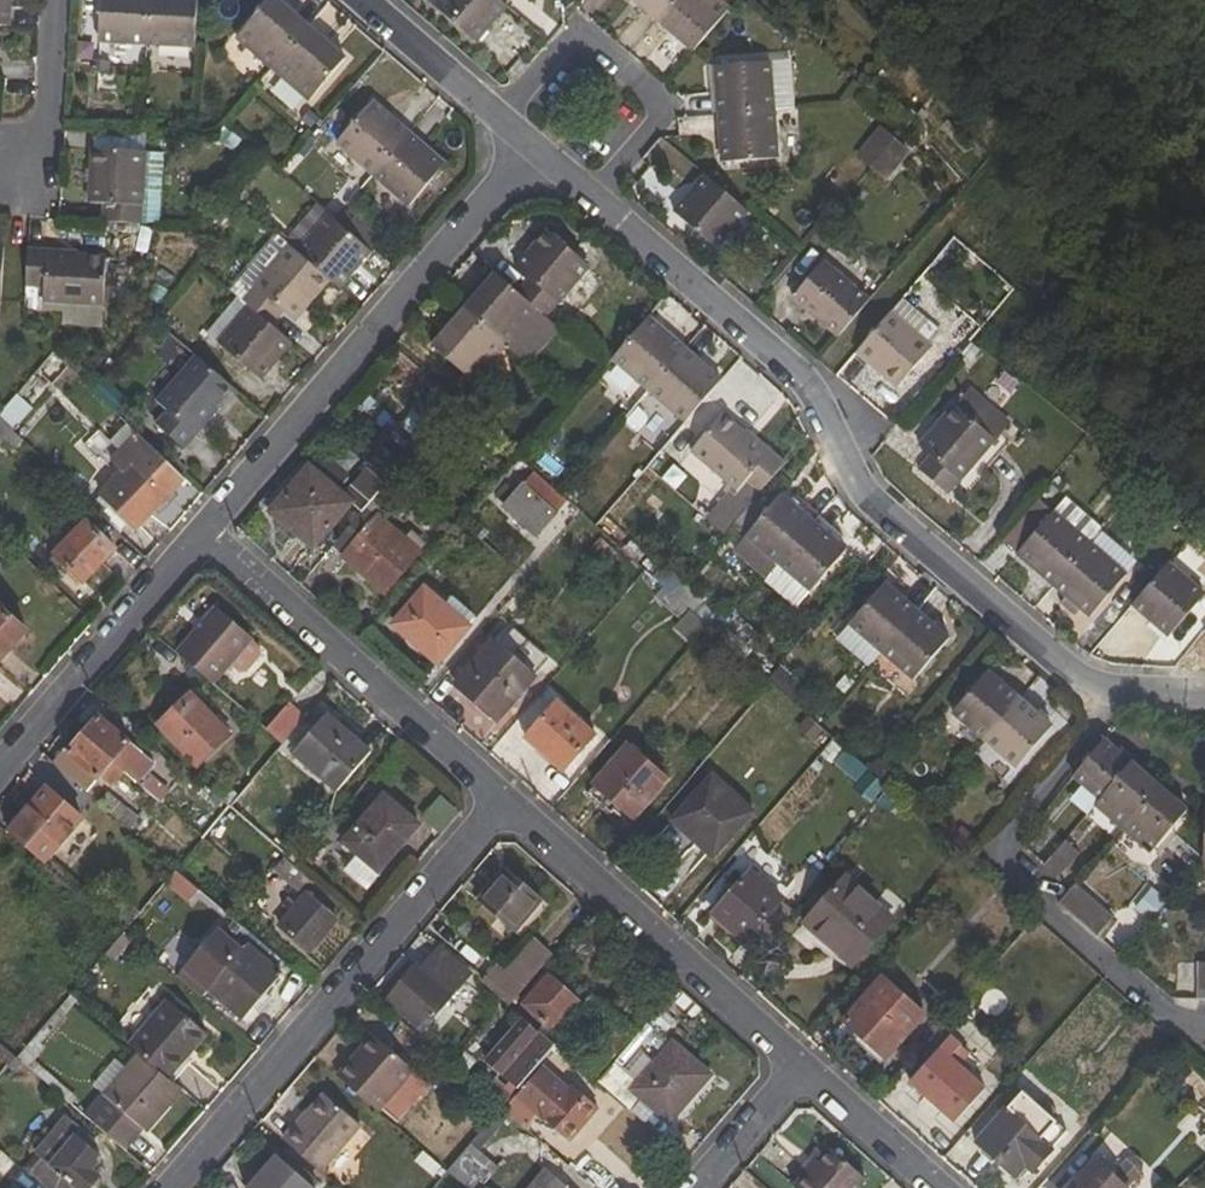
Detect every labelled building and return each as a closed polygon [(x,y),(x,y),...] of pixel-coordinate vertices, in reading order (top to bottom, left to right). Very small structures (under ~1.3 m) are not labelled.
[(9,28),(10,0),(0,0),(0,27),(9,28)] [(147,45),(149,0),(101,0),(100,42),(147,45)] [(196,48),(198,0),(149,0),(147,45),(196,48)] [(236,39),(272,71),(308,27),(276,0),(269,0),(236,39)] [(498,1),(497,0),(427,0),(478,45),(508,9),(498,1)] [(656,21),(673,0),(632,0),(656,21)] [(693,52),(729,10),(718,0),(673,0),(656,21),(693,52)] [(308,103),(345,60),(308,27),(272,71),(308,103)] [(769,62),(714,66),(718,116),(773,111),(769,62)] [(372,103),(336,144),(371,175),(408,133),(372,103)] [(721,163),(776,159),(773,111),(718,116),(721,163)] [(911,151),(878,125),(856,154),(888,180),(911,151)] [(409,208),(445,165),(408,133),(371,175),(409,208)] [(102,203),(100,223),(141,225),(145,151),(92,149),(89,203),(102,203)] [(672,210),(718,248),(749,214),(704,175),(672,210)] [(315,204),(284,242),(287,245),(328,281),(338,290),(369,252),(332,219),(315,204)] [(514,267),(523,275),(510,289),(536,312),(545,319),(589,266),(546,230),(514,267)] [(287,245),(241,302),(248,308),(273,329),(285,315),(294,322),(328,281),(287,245)] [(79,252),(28,248),(26,288),(42,289),(42,302),(104,306),(106,257),(80,256),(79,252)] [(791,299),(837,339),(869,300),(823,262),(791,299)] [(510,289),(495,275),(462,311),(504,348),(536,312),(510,289)] [(217,344),(261,381),(291,345),(273,329),(248,308),(217,344)] [(430,347),(473,384),(504,348),(462,311),(430,347)] [(932,347),(891,312),(855,353),(896,389),(932,347)] [(647,318),(612,361),(648,392),(684,350),(647,318)] [(684,350),(648,392),(683,423),(720,380),(684,350)] [(52,353),(0,414),(0,420),(13,433),(69,368),(52,353)] [(154,424),(183,450),(232,391),(193,357),(155,401),(165,410),(154,424)] [(415,441),(446,405),(431,391),(400,427),(415,441)] [(948,496),(994,443),(951,406),(917,444),(929,455),(917,469),(948,496)] [(736,492),(744,481),(757,493),(784,462),(743,427),(739,431),(721,416),(690,451),(736,492)] [(12,453),(21,442),(13,433),(0,420),(0,441),(12,453)] [(136,433),(108,460),(121,473),(148,445),(136,433)] [(553,434),(539,445),(561,472),(574,462),(553,434)] [(129,524),(135,529),(183,479),(148,445),(121,473),(100,495),(76,471),(64,482),(119,535),(129,524)] [(347,492),(351,495),(346,500),(350,504),(361,513),(382,489),(393,476),(375,460),(347,492)] [(270,511),(311,548),(350,504),(346,500),(309,467),(270,511)] [(560,496),(534,473),(521,490),(546,512),(560,496)] [(538,537),(553,518),(546,512),(521,490),(518,487),(502,505),(538,537)] [(341,553),(340,555),(395,603),(429,564),(376,518),(391,499),(382,489),(361,513),(334,545),(341,553)] [(763,580),(776,564),(812,523),(780,495),(731,552),(763,580)] [(53,555),(83,583),(113,551),(71,510),(56,526),(70,538),(53,555)] [(1052,513),(1016,555),(1052,586),(1088,544),(1052,513)] [(809,592),(844,551),(812,523),(776,564),(809,592)] [(3,560),(13,549),(0,537),(0,558),(3,560)] [(1125,576),(1088,544),(1052,586),(1089,618),(1125,576)] [(1204,596),(1168,564),(1130,607),(1168,638),(1204,596)] [(846,624),(879,653),(915,612),(883,583),(846,624)] [(680,584),(673,592),(671,595),(689,611),(709,629),(717,617),(680,584)] [(654,597),(680,623),(689,611),(671,595),(662,587),(654,597)] [(424,590),(393,626),(437,663),(470,625),(468,624),(473,616),(451,597),(443,606),(424,590)] [(253,638),(218,606),(174,656),(212,688),(253,638)] [(0,608),(0,659),(26,630),(0,608)] [(912,681),(948,640),(915,612),(879,653),(912,681)] [(498,720),(532,680),(489,642),(456,681),(498,720)] [(950,713),(983,741),(1018,700),(985,671),(950,713)] [(195,768),(230,734),(194,695),(158,727),(195,768)] [(1015,769),(1050,728),(1018,700),(983,741),(1015,769)] [(561,771),(592,736),(556,703),(525,738),(561,771)] [(264,732),(280,746),(302,720),(286,705),(264,732)] [(368,754),(325,716),(293,754),(337,792),(368,754)] [(151,763),(98,718),(82,736),(112,761),(121,768),(124,771),(123,772),(134,782),(151,763)] [(1103,741),(1071,777),(1098,801),(1130,764),(1103,741)] [(66,754),(59,748),(47,762),(70,782),(75,776),(82,768),(66,754)] [(635,819),(665,783),(626,748),(596,783),(635,819)] [(833,762),(824,753),(812,767),(822,775),(833,762)] [(98,777),(110,787),(123,772),(124,771),(121,768),(112,761),(98,777)] [(900,789),(909,778),(892,763),(883,773),(900,789)] [(1098,801),(1084,817),(1111,840),(1121,829),(1157,788),(1130,764),(1098,801)] [(711,859),(753,812),(712,775),(671,822),(711,859)] [(166,792),(148,776),(139,786),(158,802),(166,792)] [(1148,853),(1184,810),(1157,788),(1121,829),(1148,853)] [(81,820),(45,790),(8,833),(44,863),(81,820)] [(106,793),(96,804),(128,831),(137,820),(106,793)] [(344,843),(378,872),(417,826),(384,799),(344,843)] [(1064,841),(1040,867),(1056,880),(1078,854),(1064,841)] [(274,871),(297,891),(307,879),(283,860),(274,871)] [(512,934),(541,900),(505,869),(476,902),(512,934)] [(783,899),(751,870),(718,908),(749,937),(783,899)] [(844,877),(809,918),(827,936),(830,932),(861,957),(900,912),(882,896),(875,904),(844,877)] [(1067,890),(1056,905),(1095,938),(1112,917),(1073,883),(1067,890)] [(308,952),(333,920),(304,894),(277,925),(308,952)] [(128,903),(110,924),(121,932),(138,912),(128,903)] [(742,945),(749,937),(718,908),(710,916),(742,945)] [(235,948),(214,930),(180,970),(205,992),(240,1022),(280,976),(245,946),(239,952),(235,948)] [(820,943),(850,970),(861,957),(830,932),(827,936),(820,943)] [(547,952),(532,937),(504,970),(520,984),(547,952)] [(245,946),(240,942),(235,948),(239,952),(245,946)] [(421,1033),(470,975),(438,946),(420,967),(417,964),(385,1001),(421,1033)] [(480,983),(508,1007),(523,988),(520,984),(504,970),(497,963),(480,983)] [(199,999),(205,992),(180,970),(174,978),(199,999)] [(521,1001),(544,1023),(536,1031),(548,1041),(560,1027),(584,1049),(612,1015),(589,994),(581,1004),(542,970),(531,982),(535,986),(521,1001)] [(883,976),(845,1019),(860,1033),(887,1056),(924,1014),(883,976)] [(205,1034),(167,1000),(128,1046),(138,1055),(166,1080),(182,1062),(205,1034)] [(660,1036),(671,1021),(659,1009),(646,1023),(660,1036)] [(494,1080),(482,1093),(501,1109),(515,1093),(539,1066),(554,1047),(548,1041),(536,1031),(499,1074),(506,1083),(502,1087),(494,1080)] [(855,1040),(882,1062),(887,1056),(860,1033),(855,1040)] [(377,1042),(370,1037),(356,1054),(363,1060),(377,1042)] [(959,1047),(950,1038),(912,1080),(928,1095),(957,1121),(986,1088),(951,1056),(959,1047)] [(24,1067),(37,1051),(28,1042),(14,1058),(24,1067)] [(363,1060),(356,1054),(336,1077),(376,1112),(411,1071),(377,1042),(363,1060)] [(614,1061),(595,1083),(629,1113),(640,1098),(668,1123),(708,1075),(671,1044),(637,1082),(614,1061)] [(6,1067),(14,1058),(0,1045),(0,1061),(6,1067)] [(168,1103),(171,1106),(181,1093),(173,1085),(166,1080),(138,1055),(125,1069),(114,1060),(91,1085),(102,1095),(84,1116),(123,1149),(140,1127),(144,1131),(168,1103)] [(182,1062),(166,1080),(173,1085),(188,1066),(182,1062)] [(515,1093),(501,1109),(526,1131),(537,1117),(557,1135),(588,1098),(557,1073),(554,1078),(541,1068),(518,1094),(515,1093)] [(573,1077),(586,1090),(593,1080),(579,1069),(573,1077)] [(907,1086),(924,1100),(928,1095),(912,1080),(907,1086)] [(1031,1173),(1065,1133),(1020,1093),(976,1143),(1014,1178),(1024,1166),(1031,1173)] [(359,1126),(321,1094),(281,1141),(319,1174),(359,1126)] [(20,1168),(44,1187),(91,1187),(100,1176),(94,1170),(103,1158),(85,1143),(88,1139),(65,1118),(20,1168)] [(821,1144),(798,1170),(803,1174),(815,1162),(821,1166),(831,1154),(821,1144)] [(495,1168),(470,1145),(446,1173),(462,1187),(478,1187),(495,1168)] [(863,1182),(831,1154),(821,1166),(815,1162),(803,1174),(793,1186),(795,1187),(858,1187),(863,1182)] [(275,1157),(247,1187),(311,1187),(275,1157)] [(1093,1163),(1070,1187),(1120,1187),(1093,1163)] [(531,1187),(565,1187),(546,1171),(531,1187)]
